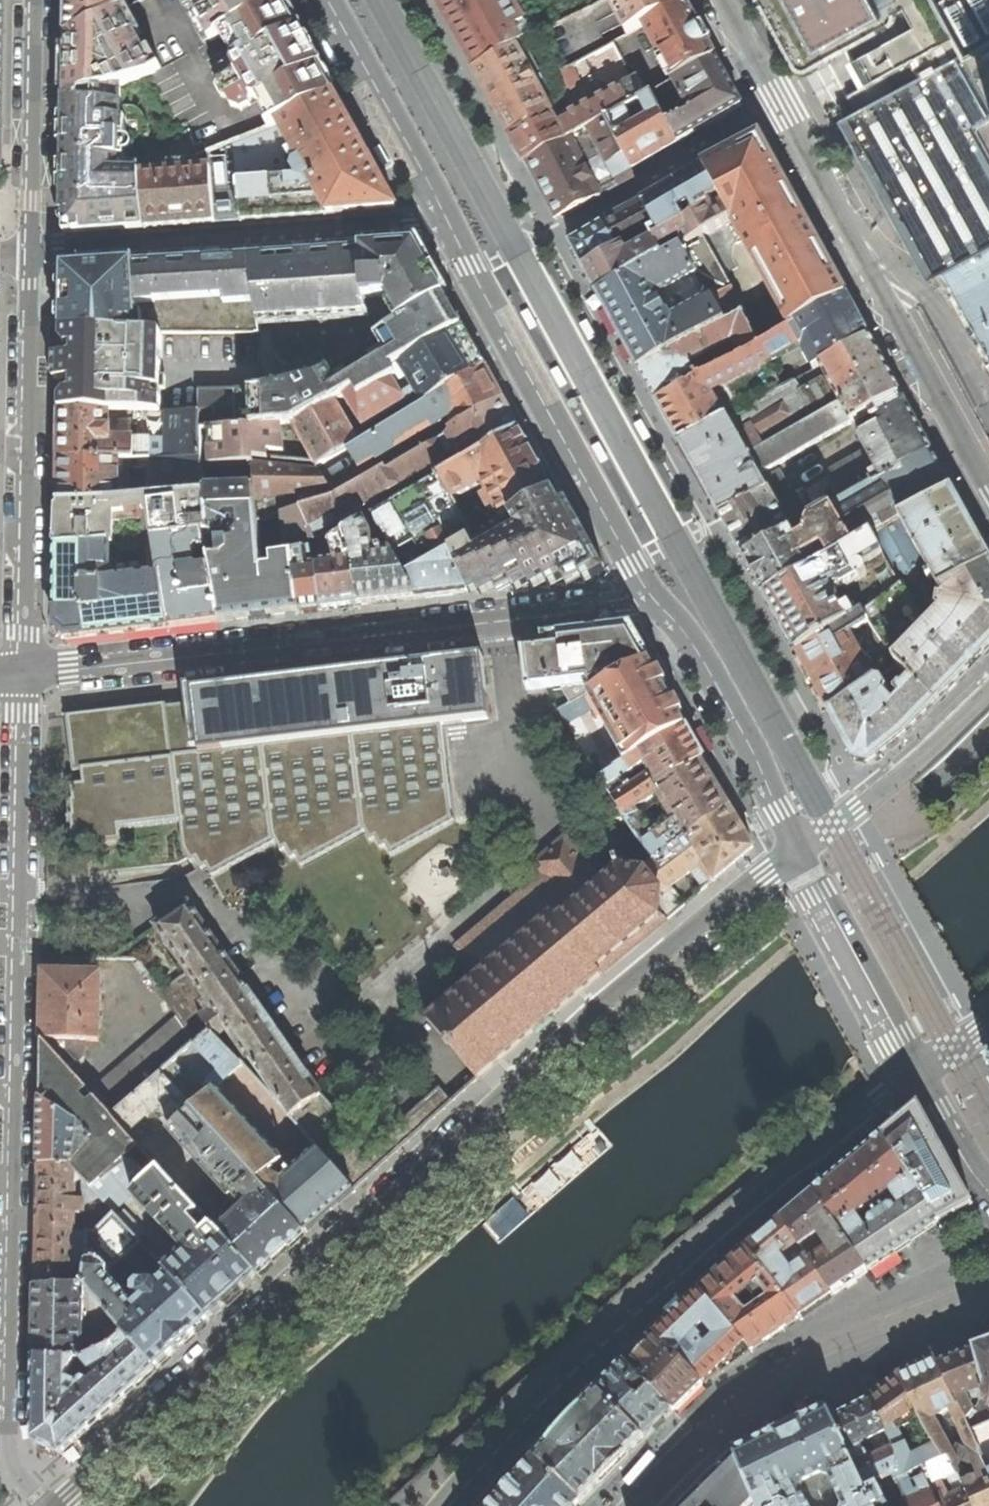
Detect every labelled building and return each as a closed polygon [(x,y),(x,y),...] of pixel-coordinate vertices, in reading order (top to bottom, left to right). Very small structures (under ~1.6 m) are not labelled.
[(68,39),(127,7),(124,0),(68,0),(68,39)] [(211,41),(227,32),(282,2),(281,0),(187,0),(211,41)] [(450,25),(474,69),(516,46),(515,44),(580,12),(604,0),(437,0),(450,25)] [(608,1),(627,35),(644,26),(685,3),(683,0),(609,0),(608,1)] [(806,75),(814,89),(837,132),(907,261),(918,281),(988,242),(988,0),(765,0),(806,75)] [(302,38),(282,2),(227,32),(240,56),(236,59),(235,65),(229,63),(219,69),(216,78),(233,108),(242,111),(251,105),(253,99),(259,101),(264,99),(278,126),(334,96),(302,38)] [(702,34),(685,3),(644,26),(675,82),(716,59),(702,34)] [(67,70),(67,97),(121,87),(127,86),(144,78),(156,71),(127,7),(68,39),(67,70)] [(509,133),(510,135),(551,113),(516,46),(474,69),(494,105),(509,133)] [(729,83),(716,59),(675,82),(688,102),(691,101),(695,109),(692,111),(694,113),(668,125),(677,143),(698,130),(742,105),(729,83)] [(524,162),(526,161),(605,119),(630,106),(629,103),(646,94),(638,78),(595,101),(594,99),(556,119),(551,113),(510,135),(519,152),(524,162)] [(670,84),(652,93),(667,123),(689,112),(681,96),(680,97),(670,84)] [(65,175),(64,233),(145,227),(140,174),(148,174),(150,171),(152,169),(156,167),(156,160),(185,157),(199,156),(190,133),(178,140),(177,142),(176,142),(176,139),(174,136),(167,140),(150,139),(149,128),(147,121),(143,115),(140,111),(136,108),(131,106),(121,106),(121,87),(67,97),(65,175)] [(655,156),(677,143),(668,125),(667,123),(652,93),(630,106),(605,119),(631,169),(655,156)] [(238,184),(240,220),(396,208),(364,151),(334,96),(278,126),(226,147),(228,185),(238,184)] [(542,192),(556,218),(635,177),(631,169),(605,119),(526,161),(542,192)] [(760,139),(703,169),(718,198),(731,222),(788,190),(773,162),(760,139)] [(382,143),(375,147),(383,162),(385,165),(389,163),(392,161),(382,143)] [(186,224),(214,222),(209,169),(211,169),(210,152),(199,156),(185,157),(185,164),(170,165),(171,172),(148,174),(140,174),(145,227),(186,224)] [(676,184),(643,203),(657,231),(658,234),(660,238),(685,223),(681,214),(687,211),(689,214),(686,217),(688,222),(701,214),(699,211),(709,204),(709,203),(718,198),(703,169),(676,184)] [(622,336),(640,370),(689,344),(745,315),(724,276),(739,268),(733,252),(741,237),(754,261),(756,260),(776,295),(758,305),(775,337),(797,326),(848,298),(838,279),(818,243),(805,219),(808,217),(800,204),(792,189),(788,190),(731,222),(703,238),(599,295),(622,336)] [(594,286),(599,295),(703,238),(731,222),(718,198),(709,203),(709,204),(699,211),(701,214),(688,222),(685,223),(660,238),(658,234),(653,237),(655,242),(628,256),(624,248),(585,270),(594,286)] [(571,245),(585,270),(624,248),(623,247),(641,237),(642,239),(657,231),(643,203),(602,225),(603,227),(598,230),(571,245)] [(64,299),(63,330),(162,334),(259,333),(258,322),(272,321),(279,387),(318,376),(328,370),(377,340),(445,297),(428,266),(417,245),(334,250),(249,256),(64,270),(64,299)] [(452,310),(445,297),(377,340),(389,361),(340,391),(328,370),(318,376),(279,387),(259,391),(201,392),(200,414),(200,430),(210,430),(252,429),(280,426),(294,424),(335,402),(344,398),(355,392),(360,399),(381,388),(380,385),(395,377),(390,368),(394,365),(395,366),(398,365),(399,366),(462,328),(452,310)] [(860,320),(848,298),(797,326),(807,344),(820,367),(822,366),(871,339),(860,320)] [(532,332),(539,328),(531,313),(529,310),(526,312),(522,314),(532,332)] [(651,390),(659,403),(700,380),(700,379),(760,345),(744,316),(745,315),(689,344),(640,370),(651,390)] [(589,343),(597,339),(589,324),(587,321),(583,323),(579,325),(589,343)] [(667,418),(681,443),(782,388),(769,365),(807,344),(797,326),(775,337),(760,345),(700,379),(700,380),(659,403),(667,418)] [(473,348),(462,328),(399,366),(414,391),(403,398),(393,382),(381,388),(360,399),(355,392),(344,398),(363,429),(418,397),(423,405),(429,402),(427,399),(475,371),(477,373),(485,368),(473,348)] [(62,374),(62,413),(162,415),(162,334),(63,330),(63,367),(62,374)] [(888,371),(871,339),(822,366),(829,380),(852,422),(872,413),(871,411),(901,395),(888,371)] [(493,383),(485,368),(477,373),(429,402),(423,405),(424,407),(349,452),(347,450),(316,466),(317,470),(254,463),(254,465),(252,465),(254,490),(255,490),(258,523),(300,509),(318,504),(335,498),(367,479),(361,471),(443,422),(441,418),(447,415),(454,428),(502,400),(493,383)] [(558,368),(551,372),(559,387),(561,390),(565,388),(568,386),(558,368)] [(753,571),(766,595),(807,573),(806,570),(805,566),(804,563),(801,560),(823,548),(830,560),(854,547),(831,508),(882,479),(869,455),(806,490),(820,516),(808,522),(779,471),(763,480),(761,475),(851,424),(852,422),(829,380),(802,394),(795,381),(782,388),(681,443),(696,469),(753,571)] [(920,430),(901,395),(871,411),(872,413),(880,426),(860,437),(869,455),(882,479),(831,508),(854,547),(872,536),(886,560),(899,551),(898,549),(900,537),(902,536),(894,523),(900,519),(952,489),(943,472),(920,430)] [(509,413),(502,400),(454,428),(367,479),(335,498),(318,504),(331,527),(347,517),(348,519),(354,516),(353,514),(466,448),(471,457),(510,433),(512,435),(520,431),(509,413)] [(294,424),(316,466),(347,450),(358,443),(335,402),(294,424)] [(61,436),(61,460),(152,461),(200,459),(200,430),(200,414),(162,415),(62,413),(61,436)] [(645,444),(652,440),(643,425),(641,421),(638,423),(634,426),(645,444)] [(284,454),(280,426),(252,429),(210,430),(212,468),(252,465),(251,457),(268,460),(268,453),(284,454)] [(537,462),(520,431),(512,435),(512,436),(475,459),(374,517),(407,578),(450,552),(554,492),(537,462)] [(599,444),(591,448),(600,462),(602,466),(605,464),(609,462),(599,444)] [(60,486),(60,505),(114,503),(205,496),(202,459),(200,459),(152,461),(61,460),(60,486)] [(871,765),(903,738),(981,659),(988,650),(988,555),(952,489),(900,519),(927,567),(919,571),(924,581),(930,578),(931,581),(934,580),(944,598),(940,600),(938,610),(941,612),(927,627),(904,585),(901,587),(864,613),(876,632),(899,666),(894,669),(908,684),(904,688),(902,687),(897,693),(897,694),(901,699),(896,704),(888,697),(889,691),(884,682),(881,682),(879,680),(874,684),(830,713),(841,734),(856,761),(871,765)] [(251,618),(300,612),(294,559),(272,562),(273,569),(263,570),(262,563),(261,564),(261,561),(258,523),(255,490),(254,490),(207,492),(207,495),(206,496),(210,533),(210,535),(223,533),(230,522),(235,522),(236,530),(235,531),(232,536),(232,543),(219,544),(220,559),(211,560),(213,572),(212,573),(221,622),(251,618)] [(553,493),(554,492),(450,552),(469,592),(472,591),(473,592),(476,590),(477,591),(480,591),(482,589),(483,590),(485,588),(486,590),(489,588),(490,589),(493,587),(494,589),(495,588),(496,589),(499,587),(500,588),(503,586),(504,588),(507,586),(508,587),(511,585),(512,587),(525,580),(528,585),(529,584),(530,585),(531,583),(533,582),(534,584),(537,582),(538,583),(540,581),(542,583),(544,581),(546,583),(547,582),(548,582),(551,580),(552,581),(555,580),(555,581),(558,579),(559,580),(562,579),(564,581),(566,580),(568,578),(570,580),(572,578),(573,579),(576,577),(577,578),(579,577),(581,579),(600,577),(581,541),(562,507),(561,507),(553,493)] [(59,525),(59,548),(111,545),(130,543),(203,534),(210,533),(206,496),(205,496),(114,503),(60,505),(59,525)] [(312,611),(323,610),(318,566),(319,550),(300,509),(258,523),(261,561),(293,556),(294,559),(300,612),(312,611)] [(391,602),(416,599),(415,593),(407,578),(374,517),(347,534),(351,551),(356,579),(360,605),(391,602)] [(58,578),(57,630),(68,640),(112,635),(196,625),(221,622),(212,573),(209,573),(209,572),(200,573),(197,570),(194,554),(198,549),(205,548),(203,534),(130,543),(132,557),(152,555),(154,571),(134,574),(132,562),(126,562),(124,560),(120,560),(117,563),(111,564),(111,545),(59,548),(58,578)] [(346,607),(360,605),(356,579),(351,551),(347,534),(319,550),(318,566),(323,610),(346,607)] [(779,618),(798,653),(842,626),(842,625),(863,612),(864,613),(901,587),(886,560),(872,536),(854,547),(830,560),(807,573),(766,595),(779,618)] [(448,595),(469,592),(450,552),(407,578),(415,593),(416,599),(448,595)] [(810,676),(830,713),(874,684),(870,677),(874,675),(857,643),(876,632),(864,613),(863,612),(842,625),(842,626),(798,653),(810,676)] [(563,691),(571,705),(645,664),(649,661),(636,638),(581,645),(523,652),(528,692),(553,688),(553,692),(563,691)] [(73,772),(174,760),(180,820),(184,849),(190,861),(191,861),(192,863),(197,860),(202,870),(207,867),(212,877),(275,842),(281,851),(285,849),(291,858),(296,856),(302,865),(364,831),(369,841),(375,838),(380,848),(385,845),(391,855),(454,821),(452,817),(441,725),(488,720),(489,720),(491,720),(487,695),(487,694),(483,659),(483,656),(430,662),(430,664),(414,666),(407,667),(407,666),(297,679),(188,692),(190,705),(167,708),(167,705),(66,716),(73,772)] [(559,712),(577,745),(598,733),(586,710),(600,702),(600,697),(601,696),(617,723),(663,695),(645,664),(571,705),(559,712)] [(588,763),(600,781),(615,772),(615,770),(683,729),(673,713),(663,695),(617,723),(631,748),(612,760),(598,733),(577,745),(587,762),(588,763)] [(600,781),(614,802),(651,779),(658,789),(704,761),(697,747),(686,728),(683,729),(615,770),(615,772),(600,781)] [(72,846),(72,848),(122,842),(120,827),(180,820),(173,760),(85,770),(86,778),(86,784),(71,785),(73,800),(71,800),(73,815),(71,816),(72,831),(70,831),(72,845),(72,846)] [(716,782),(704,761),(658,789),(651,779),(614,802),(654,861),(673,849),(673,848),(685,839),(685,838),(731,808),(716,782)] [(654,861),(646,867),(648,868),(647,872),(661,888),(665,888),(666,892),(662,893),(660,914),(665,918),(684,904),(671,887),(680,881),(691,872),(698,880),(688,887),(695,896),(754,848),(744,831),(731,808),(685,838),(685,839),(673,848),(673,849),(654,861)] [(456,946),(481,975),(554,914),(557,919),(604,881),(566,836),(533,864),(544,877),(532,887),(530,884),(456,946)] [(428,1019),(478,1079),(492,1067),(656,930),(667,920),(665,918),(660,914),(662,893),(666,892),(665,888),(661,888),(647,872),(648,868),(646,867),(645,866),(642,871),(622,869),(618,861),(614,862),(617,870),(604,881),(557,919),(554,914),(481,975),(428,1019)] [(293,1116),(357,1187),(363,1181),(419,1131),(449,1105),(437,1091),(407,1118),(390,1134),(389,1133),(382,1126),(363,1142),(322,1096),(189,905),(157,927),(188,972),(162,992),(178,1015),(194,1039),(196,1039),(199,1037),(198,1036),(210,1026),(220,1036),(228,1030),(269,1089),(284,1104),(293,1116)] [(42,1027),(42,1041),(48,1047),(51,1046),(72,1069),(85,1057),(85,1042),(99,1042),(100,974),(43,973),(43,992),(42,1027)] [(178,1015),(92,1091),(111,1112),(121,1103),(122,1104),(192,1042),(192,1041),(194,1039),(178,1015)] [(161,1074),(164,1077),(259,1183),(305,1234),(327,1215),(354,1191),(318,1151),(275,1188),(267,1178),(284,1163),(217,1089),(242,1066),(210,1031),(161,1074)] [(41,1099),(42,1100),(77,1124),(80,1122),(94,1141),(91,1145),(83,1153),(82,1154),(70,1167),(99,1198),(109,1209),(147,1176),(127,1155),(136,1146),(128,1137),(112,1116),(96,1099),(87,1107),(82,1102),(83,1101),(79,1097),(87,1089),(48,1047),(42,1041),(41,1073),(41,1099)] [(158,1077),(112,1116),(128,1137),(151,1117),(166,1117),(175,1128),(169,1133),(230,1200),(231,1200),(235,1205),(239,1202),(244,1208),(217,1233),(259,1277),(282,1255),(305,1234),(259,1183),(164,1077),(160,1079),(158,1077)] [(41,1133),(40,1165),(70,1167),(82,1154),(75,1154),(77,1132),(80,1133),(83,1153),(91,1145),(82,1128),(77,1124),(42,1100),(41,1133)] [(914,1116),(883,1137),(913,1179),(938,1224),(965,1205),(941,1158),(919,1113),(914,1116)] [(609,1119),(550,1170),(568,1190),(627,1140),(609,1119)] [(859,1158),(815,1195),(869,1272),(903,1248),(938,1224),(913,1179),(883,1137),(859,1158)] [(40,1198),(39,1230),(75,1232),(76,1215),(82,1215),(85,1213),(85,1205),(99,1198),(70,1167),(40,1165),(40,1198)] [(234,1300),(259,1277),(217,1233),(216,1233),(159,1173),(133,1196),(162,1228),(163,1228),(186,1253),(164,1271),(169,1276),(209,1321),(234,1300)] [(798,1209),(782,1221),(833,1294),(851,1283),(869,1272),(815,1195),(798,1209)] [(187,1342),(209,1321),(169,1276),(157,1287),(155,1285),(148,1285),(143,1290),(136,1289),(136,1297),(142,1297),(144,1300),(135,1308),(109,1280),(109,1273),(141,1243),(113,1215),(95,1234),(88,1234),(86,1257),(90,1258),(86,1288),(108,1314),(109,1317),(125,1336),(156,1370),(187,1342)] [(764,1237),(748,1251),(784,1296),(799,1317),(817,1306),(833,1294),(782,1221),(764,1237)] [(38,1253),(37,1288),(86,1288),(90,1258),(86,1257),(88,1234),(88,1233),(75,1232),(39,1230),(38,1253)] [(799,1317),(784,1296),(748,1251),(738,1259),(723,1271),(700,1291),(728,1323),(751,1351),(779,1332),(799,1317)] [(37,1322),(36,1359),(83,1360),(113,1347),(125,1336),(109,1317),(108,1314),(86,1288),(37,1288),(37,1322)] [(676,1313),(653,1334),(681,1362),(683,1363),(703,1384),(729,1366),(751,1351),(728,1323),(700,1291),(676,1313)] [(638,1350),(624,1363),(674,1412),(688,1398),(703,1384),(683,1363),(681,1362),(653,1334),(638,1350)] [(113,1347),(83,1360),(36,1359),(35,1402),(35,1425),(35,1443),(61,1456),(69,1449),(113,1408),(156,1370),(125,1336),(113,1347)] [(973,1346),(984,1388),(981,1391),(980,1399),(979,1405),(974,1411),(966,1420),(971,1430),(988,1423),(988,1340),(986,1342),(973,1346)] [(953,1353),(935,1360),(966,1420),(974,1411),(966,1395),(971,1394),(973,1399),(980,1399),(981,1391),(984,1388),(973,1346),(953,1353)] [(900,1376),(930,1439),(936,1448),(944,1460),(948,1458),(956,1475),(964,1492),(970,1505),(988,1505),(988,1469),(971,1430),(966,1420),(935,1360),(925,1365),(900,1376)] [(610,1378),(596,1392),(645,1440),(662,1424),(674,1412),(624,1363),(610,1378)] [(936,1448),(930,1439),(900,1376),(885,1387),(870,1398),(889,1435),(905,1472),(908,1478),(910,1477),(924,1469),(944,1460),(936,1448)] [(687,1418),(712,1399),(705,1390),(680,1409),(687,1418)] [(567,1425),(536,1460),(583,1503),(614,1471),(645,1440),(596,1392),(567,1425)] [(849,1400),(828,1410),(867,1488),(905,1472),(889,1435),(870,1398),(867,1392),(849,1400)] [(736,1456),(749,1488),(756,1505),(880,1505),(877,1501),(874,1502),(867,1488),(828,1410),(788,1429),(738,1453),(736,1456)] [(971,1430),(988,1469),(988,1423),(971,1430)] [(627,1484),(630,1487),(657,1458),(650,1453),(647,1456),(627,1478),(624,1482),(627,1484)] [(749,1488),(736,1456),(734,1457),(728,1463),(708,1483),(685,1505),(756,1505),(749,1488)] [(924,1469),(927,1478),(931,1488),(949,1479),(956,1475),(948,1458),(944,1460),(924,1469)] [(494,1505),(580,1505),(583,1503),(536,1460),(506,1493),(500,1499),(494,1505)] [(949,1479),(957,1495),(964,1492),(956,1475),(949,1479)] [(940,1503),(937,1504),(931,1488),(927,1478),(917,1482),(921,1491),(916,1493),(910,1477),(908,1478),(898,1483),(908,1505),(941,1505),(940,1503)] [(964,1492),(957,1495),(940,1503),(941,1505),(970,1505),(964,1492)]
